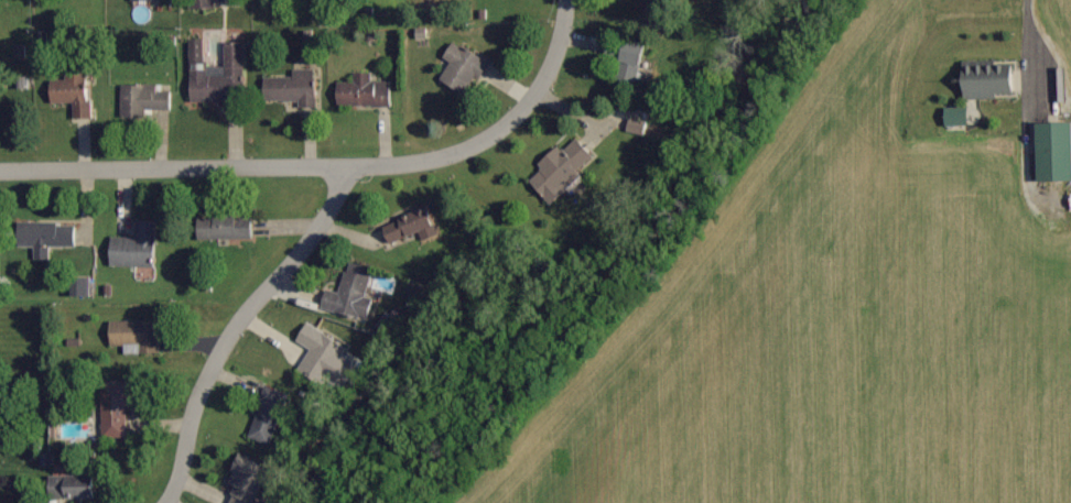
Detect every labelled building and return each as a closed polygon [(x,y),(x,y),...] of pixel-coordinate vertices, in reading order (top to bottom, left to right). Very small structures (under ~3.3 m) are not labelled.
[(216,0),(195,0),(195,10),(216,9),(216,0)] [(246,110),(245,43),(226,43),(227,76),(206,77),(206,40),(191,40),(192,103),(227,102),(227,110),(246,110)] [(452,63),(443,81),(471,96),(490,61),(455,42),(446,59),(452,63)] [(607,59),(621,60),(621,49),(608,48),(607,59)] [(965,99),(1019,98),(1018,66),(964,67),(965,99)] [(294,78),(265,78),(265,101),(301,101),(301,110),(319,110),(319,70),(294,70),(294,78)] [(392,106),(392,82),(373,82),(373,73),(355,74),(355,82),(339,83),(340,107),(392,106)] [(92,120),(91,75),(71,76),(71,81),(51,81),(52,104),(75,103),(75,120),(92,120)] [(172,111),(172,92),(158,92),(158,86),(122,85),(122,121),(150,121),(150,110),(172,111)] [(630,131),(644,133),(646,122),(632,120),(630,131)] [(1040,183),(1070,182),(1070,124),(1038,125),(1040,183)] [(596,156),(580,138),(565,152),(560,146),(539,165),(544,170),(531,182),(553,206),(584,176),(580,172),(596,156)] [(422,235),(423,241),(441,236),(434,210),(385,223),(391,243),(422,235)] [(201,239),(255,241),(255,217),(202,216),(201,239)] [(158,222),(137,221),(136,238),(113,237),(112,266),(157,267),(158,222)] [(35,261),(51,261),(51,247),(76,248),(77,224),(22,223),(22,247),(35,248),(35,261)] [(367,298),(375,268),(350,261),(341,293),(327,289),(322,307),(370,320),(375,300),(367,298)] [(90,298),(91,279),(75,279),(75,297),(90,298)] [(157,320),(111,321),(111,345),(125,345),(125,354),(157,353),(157,320)] [(311,349),(300,369),(336,389),(352,360),(344,355),(349,345),(308,323),(298,342),(311,349)] [(136,405),(136,384),(102,385),(103,438),(128,437),(127,405),(136,405)] [(273,446),(291,395),(268,386),(249,437),(273,446)] [(273,467),(242,453),(230,482),(238,486),(231,502),(257,502),(273,467)] [(98,498),(97,475),(51,476),(51,499),(98,498)]
